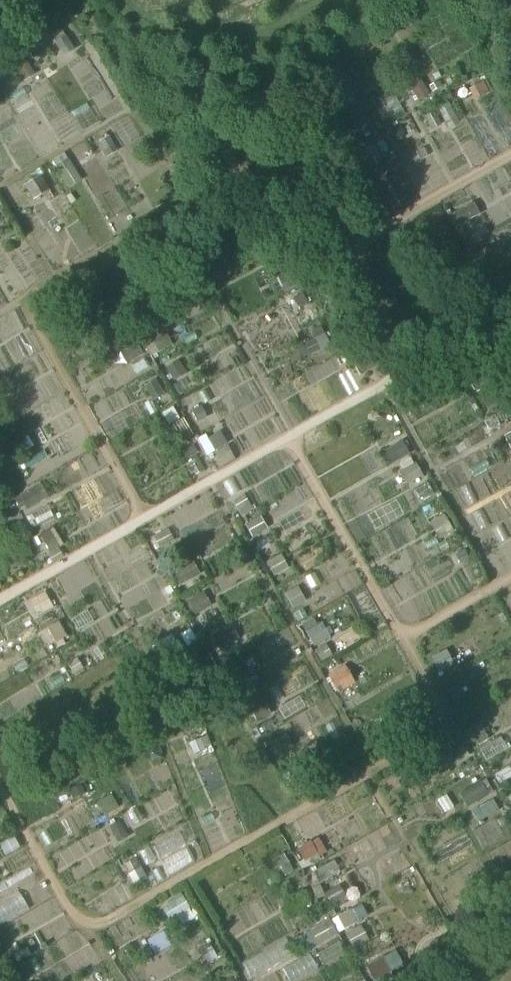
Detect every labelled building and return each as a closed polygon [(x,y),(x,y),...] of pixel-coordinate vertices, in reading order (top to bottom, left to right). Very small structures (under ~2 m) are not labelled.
[(56,164),(54,165),(62,176),(75,168),(67,156),(66,157),(56,164)] [(377,366),(370,355),(351,365),(358,377),(377,366)] [(198,435),(206,453),(234,440),(226,423),(198,435)] [(383,453),(389,463),(411,451),(405,440),(383,453)] [(43,485),(15,493),(20,511),(47,503),(43,485)] [(46,504),(27,514),(33,525),(51,514),(46,504)] [(318,614),(302,621),(312,644),(329,636),(318,614)] [(488,780),(461,790),(465,803),(493,792),(488,780)] [(177,927),(197,915),(182,892),(163,903),(177,927)]
